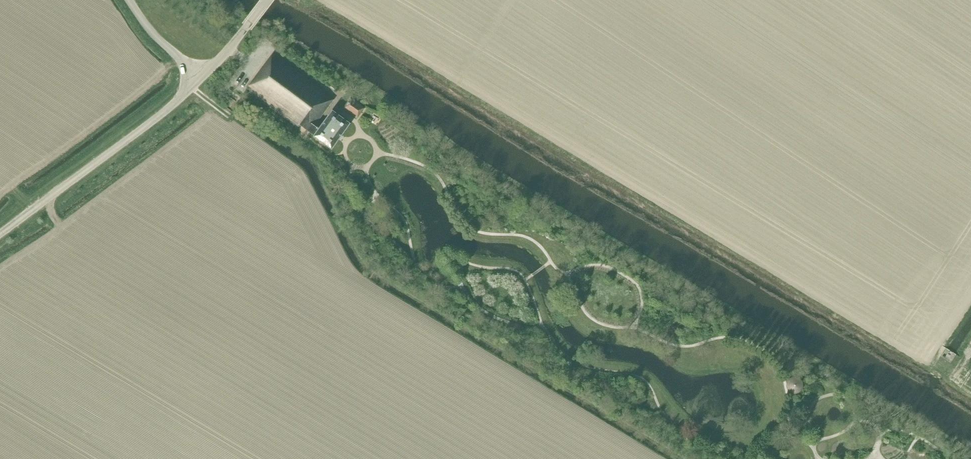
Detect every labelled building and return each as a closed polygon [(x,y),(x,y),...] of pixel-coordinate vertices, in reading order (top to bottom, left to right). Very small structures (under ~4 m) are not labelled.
[(333,100),(273,55),(247,89),(300,128),(302,126),(315,136),(314,137),(329,148),(331,149),(338,139),(340,137),(342,134),(349,124),(346,123),(332,112),(324,124),(319,120),(327,109),(333,100)] [(343,109),(356,118),(357,119),(364,109),(350,99),(343,109)] [(790,382),(789,384),(788,385),(787,388),(788,390),(789,392),(790,393),(792,394),(794,395),(796,395),(798,394),(800,393),(801,391),(802,390),(802,387),(802,385),(801,383),(800,382),(798,381),(796,380),(794,380),(792,381),(790,382)] [(790,388),(790,390),(793,392),(797,392),(800,389),(799,385),(796,383),(793,383),(790,386),(790,388)]
